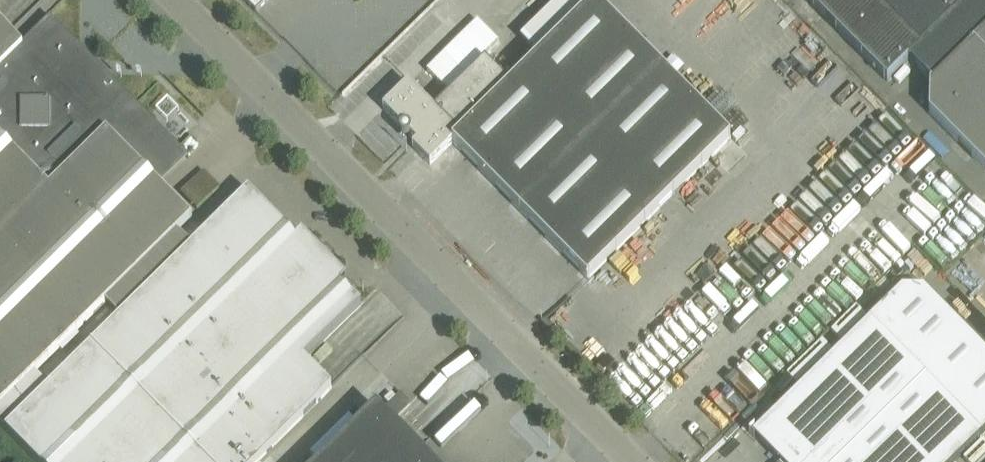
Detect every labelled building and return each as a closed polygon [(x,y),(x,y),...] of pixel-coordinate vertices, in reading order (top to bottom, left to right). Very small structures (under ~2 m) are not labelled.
[(257,12),(268,0),(245,0),(257,12)] [(410,135),(417,142),(413,147),(430,164),(453,142),(588,279),(731,137),(596,0),(595,0),(510,84),(485,59),(435,109),(409,83),(383,108),(400,125),(402,127),(400,130),(401,134),(403,137),(407,137),(410,135)] [(415,3),(385,28),(394,40),(425,15),(416,4),(422,0),(412,0),(415,3)] [(811,4),(887,81),(907,62),(930,85),(984,31),(984,0),(815,0),(811,4)] [(4,427),(47,384),(35,372),(106,302),(120,316),(191,246),(177,232),(192,217),(160,185),(189,157),(51,17),(22,45),(0,22),(0,423),(4,427)] [(930,85),(930,113),(984,169),(984,31),(930,85)] [(205,169),(181,190),(196,207),(220,186),(205,169)] [(4,427),(38,461),(258,461),(332,388),(305,360),(362,305),(342,283),(347,278),(329,259),(335,253),(327,245),(321,251),(303,232),(297,238),(249,189),(191,246),(120,316),(49,386),(47,384),(4,427)] [(984,432),(984,348),(925,287),(924,288),(941,305),(898,347),(870,319),(753,434),(752,433),(752,434),(780,461),(955,461),(984,432)] [(377,407),(321,461),(431,461),(377,407)]
